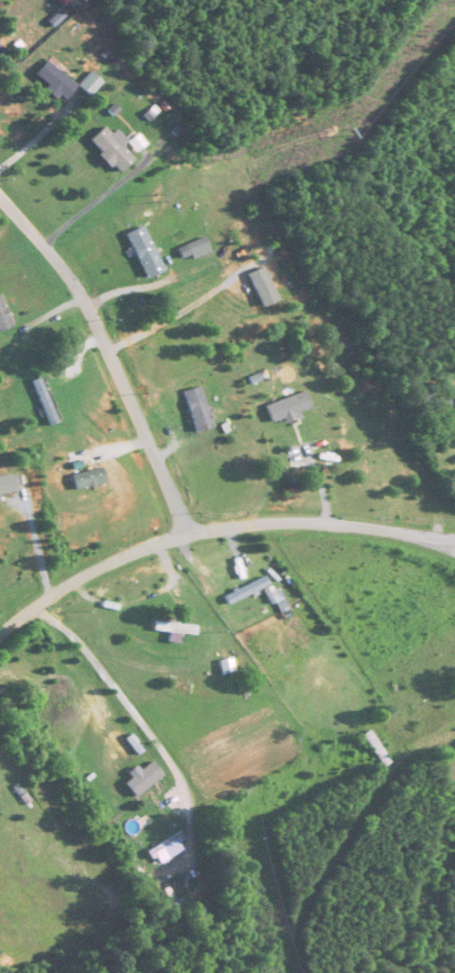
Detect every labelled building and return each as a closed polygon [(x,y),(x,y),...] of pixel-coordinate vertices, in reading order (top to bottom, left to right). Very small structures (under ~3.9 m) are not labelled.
[(34,75),(47,86),(44,90),(54,99),(58,94),(64,99),(75,86),(45,62),(34,75)] [(117,172),(132,159),(103,127),(89,141),(117,172)] [(145,278),(162,271),(143,226),(126,234),(145,278)] [(176,249),(183,263),(210,250),(203,236),(176,249)] [(11,328),(1,296),(0,296),(0,331),(11,328)] [(32,382),(49,425),(55,423),(38,379),(32,382)] [(212,427),(199,387),(182,392),(195,433),(212,427)] [(309,409),(303,392),(264,406),(270,423),(309,409)] [(71,475),(73,489),(103,484),(101,469),(71,475)] [(223,597),(227,606),(262,589),(270,607),(283,601),(278,588),(271,591),(265,577),(223,597)] [(196,624),(153,624),(153,634),(196,634),(196,624)] [(159,868),(180,848),(178,845),(185,838),(177,829),(148,856),(159,868)] [(163,917),(178,913),(171,888),(156,893),(163,917)]
